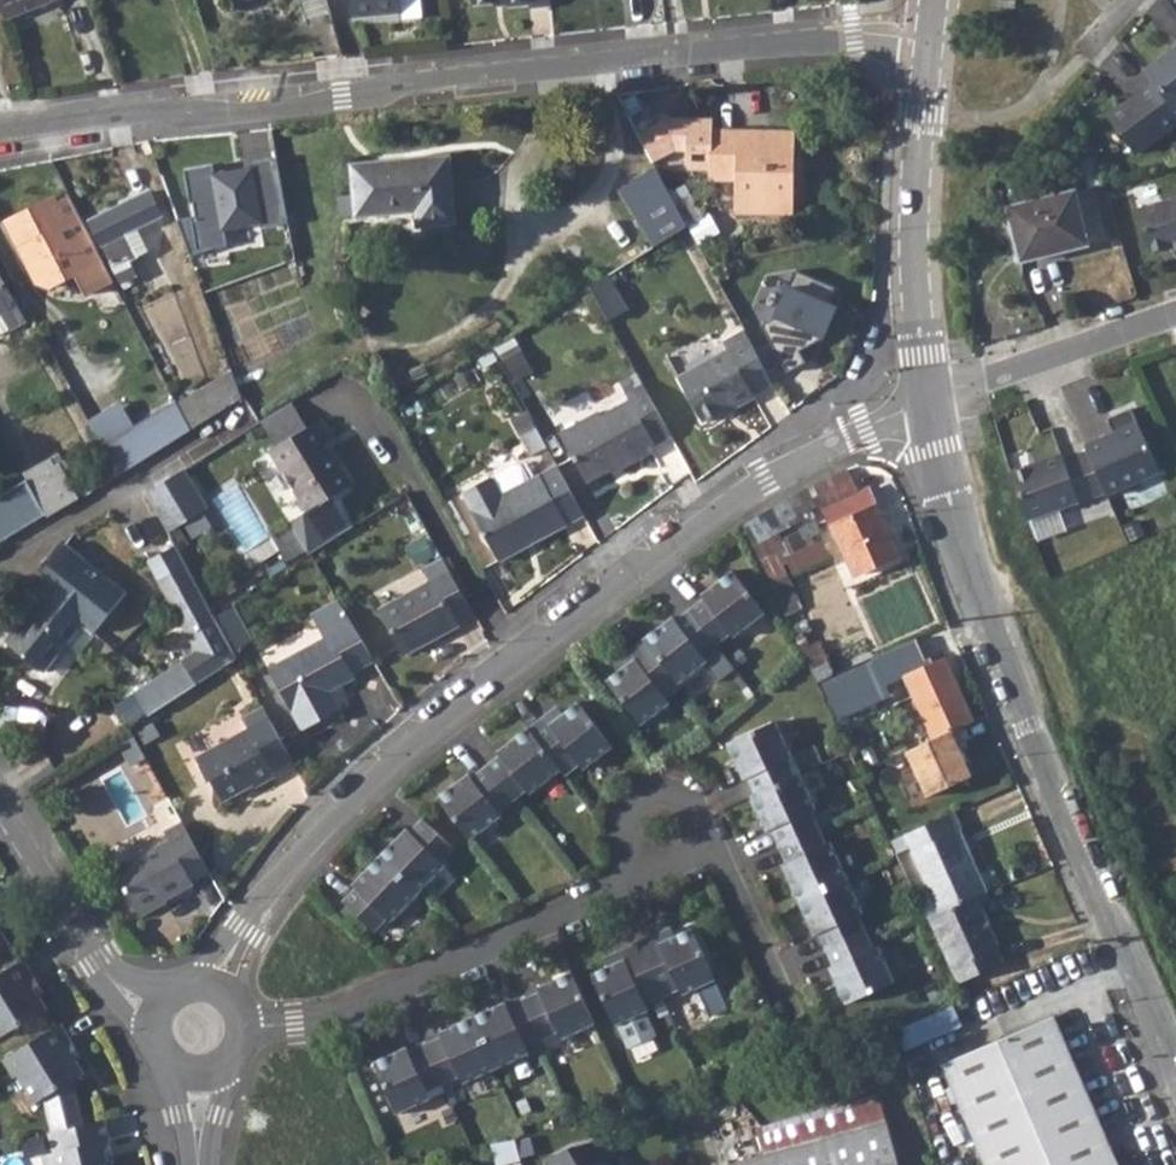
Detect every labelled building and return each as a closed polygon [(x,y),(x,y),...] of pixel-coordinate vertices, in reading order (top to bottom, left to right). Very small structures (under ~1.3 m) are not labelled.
[(4,19),(51,0),(0,0),(0,9),(4,19)] [(307,22),(331,15),(327,0),(300,0),(307,22)] [(350,14),(399,8),(398,0),(348,0),(350,14)] [(1152,80),(1175,113),(1175,40),(1141,65),(1152,80)] [(1105,114),(1133,153),(1175,122),(1175,113),(1152,80),(1105,114)] [(792,134),(711,132),(711,178),(738,178),(738,211),(791,212),(792,134)] [(352,167),(355,215),(416,210),(418,225),(455,221),(448,157),(352,167)] [(220,229),(212,175),(211,168),(186,172),(198,251),(223,247),(220,229)] [(686,227),(655,168),(617,188),(634,219),(650,249),(686,227)] [(262,223),(254,169),(212,175),(220,229),(262,223)] [(1074,190),(1008,206),(1020,255),(1066,243),(1068,247),(1088,242),(1074,190)] [(150,191),(89,222),(121,285),(136,277),(128,261),(147,252),(137,229),(162,216),(150,191)] [(103,261),(70,195),(55,203),(52,197),(4,223),(16,246),(21,244),(24,249),(21,257),(36,284),(48,288),(76,274),(86,292),(112,279),(103,261)] [(1138,209),(1151,252),(1169,246),(1175,244),(1175,197),(1138,209)] [(607,233),(624,265),(650,249),(634,219),(607,233)] [(775,315),(826,338),(839,309),(830,305),(837,289),(795,270),(775,315)] [(607,276),(588,287),(607,321),(626,310),(607,276)] [(24,320),(0,277),(0,334),(24,320)] [(770,380),(741,328),(722,339),(726,347),(676,374),(700,419),(729,402),(731,406),(754,393),(752,390),(770,380)] [(231,370),(176,404),(190,432),(241,399),(231,370)] [(669,435),(642,384),(625,393),(629,399),(599,415),(597,411),(558,432),(585,480),(619,462),(621,466),(655,447),(653,444),(669,435)] [(284,406),(262,420),(278,446),(308,427),(292,401),(284,406)] [(90,423),(105,449),(137,429),(121,403),(90,423)] [(137,429),(105,449),(112,463),(119,476),(190,432),(176,404),(137,429)] [(308,427),(278,446),(271,450),(309,510),(293,521),(313,552),(357,525),(338,493),(353,483),(333,447),(329,450),(325,443),(334,437),(322,418),(308,427)] [(1111,433),(1081,447),(1104,497),(1158,472),(1135,422),(1111,433)] [(1104,497),(1081,447),(1055,456),(1009,472),(1027,525),(1104,497)] [(52,459),(25,475),(28,480),(47,515),(49,518),(77,501),(70,489),(52,459)] [(583,514),(555,465),(528,481),(517,462),(463,492),(474,510),(471,513),(499,560),(583,514)] [(112,463),(81,483),(88,495),(119,476),(112,463)] [(183,468),(145,492),(167,531),(206,506),(183,468)] [(745,525),(741,526),(752,550),(791,528),(789,523),(821,505),(823,508),(855,493),(845,471),(745,525)] [(0,497),(0,544),(47,515),(28,480),(0,497)] [(81,483),(70,489),(77,501),(88,495),(81,483)] [(855,493),(823,508),(853,575),(895,557),(865,490),(855,493)] [(821,543),(784,559),(790,575),(827,558),(821,543)] [(45,592),(5,639),(41,670),(81,624),(93,633),(126,594),(67,544),(33,583),(45,592)] [(453,618),(471,608),(441,555),(421,565),(428,578),(406,590),(436,635),(456,624),(453,618)] [(776,557),(759,565),(768,585),(786,578),(776,557)] [(135,691),(150,714),(237,659),(212,614),(186,566),(160,581),(198,650),(135,691)] [(765,616),(733,573),(702,596),(704,600),(689,610),(717,647),(731,636),(734,640),(765,616)] [(436,635),(406,590),(377,606),(403,653),(436,635)] [(335,602),(308,616),(321,641),(328,638),(323,629),(344,617),(335,602)] [(233,606),(218,615),(237,649),(251,639),(233,606)] [(717,647),(689,610),(674,620),(672,617),(641,638),(677,686),(707,664),(703,658),(717,647)] [(328,638),(321,641),(266,671),(299,732),(336,712),(326,693),(350,680),(348,674),(369,663),(344,617),(323,629),(328,638)] [(677,686),(641,638),(617,656),(624,664),(608,676),(603,679),(637,725),(642,721),(666,703),(663,698),(678,687),(677,686)] [(945,660),(903,679),(930,741),(973,721),(945,660)] [(873,662),(817,688),(834,724),(883,700),(889,697),(873,662)] [(883,700),(834,724),(842,741),(892,717),(883,700)] [(550,709),(526,727),(559,770),(564,777),(578,765),(582,770),(611,748),(576,702),(556,718),(550,709)] [(292,759),(263,705),(242,717),(248,728),(194,758),(208,782),(211,780),(223,801),(254,783),(256,786),(277,775),(274,770),(292,759)] [(756,796),(797,777),(790,760),(793,758),(778,723),(729,746),(745,781),(748,779),(756,796)] [(559,770),(526,727),(495,751),(498,755),(483,766),(510,802),(525,791),(528,794),(559,770)] [(510,802),(483,766),(467,778),(465,774),(434,797),(467,840),(498,817),(495,813),(510,802)] [(780,848),(821,829),(813,811),(817,810),(802,775),(756,796),(753,798),(768,832),(772,831),(780,848)] [(953,814),(890,843),(895,854),(908,848),(930,838),(932,843),(954,833),(961,830),(953,814)] [(452,850),(419,819),(406,833),(403,829),(377,856),(415,893),(442,867),(439,863),(452,850)] [(210,868),(183,820),(164,831),(168,838),(118,867),(129,884),(125,886),(143,914),(167,900),(165,896),(194,880),(194,878),(210,868)] [(821,829),(780,848),(788,865),(784,867),(799,902),(849,879),(833,845),(829,846),(821,829)] [(930,838),(908,848),(938,914),(927,918),(958,985),(1000,966),(992,948),(996,946),(974,898),(982,894),(954,833),(932,843),(930,838)] [(415,893),(377,856),(349,884),(352,887),(339,901),(371,933),(384,919),(387,922),(415,893)] [(827,952),(868,933),(860,915),(864,914),(849,879),(799,902),(815,936),(819,934),(827,952)] [(662,930),(635,942),(661,998),(678,990),(681,996),(714,981),(690,928),(667,939),(662,930)] [(868,933),(827,952),(835,969),(831,971),(846,1006),(895,983),(880,949),(876,950),(868,933)] [(661,998),(635,942),(609,955),(613,964),(590,975),(615,1027),(647,1011),(645,1006),(661,998)] [(0,973),(0,1034),(40,1009),(23,981),(29,976),(19,962),(0,973)] [(592,1025),(567,973),(534,988),(538,995),(523,1002),(542,1044),(557,1036),(559,1040),(592,1025)] [(700,988),(713,1017),(734,1008),(721,979),(700,988)] [(542,1044),(523,1002),(508,1009),(504,1003),(471,1018),(495,1070),(528,1054),(527,1050),(542,1044)] [(951,1007),(899,1030),(906,1046),(958,1023),(951,1007)] [(495,1070),(471,1018),(438,1033),(441,1040),(424,1048),(443,1089),(459,1081),(461,1085),(495,1070)] [(941,1064),(978,1151),(984,1164),(1114,1164),(1092,1115),(1051,1018),(941,1064)] [(0,1061),(10,1076),(13,1075),(31,1102),(79,1074),(61,1045),(67,1041),(57,1025),(0,1061)] [(374,1066),(398,1118),(431,1103),(428,1095),(443,1089),(424,1048),(409,1055),(407,1051),(374,1066)] [(756,1130),(763,1155),(882,1122),(875,1096),(756,1130)] [(45,1133),(50,1151),(38,1154),(40,1164),(108,1164),(106,1155),(102,1156),(98,1140),(104,1138),(100,1118),(45,1133)] [(763,1155),(728,1164),(895,1164),(882,1122),(763,1155)] [(748,1124),(727,1130),(734,1155),(756,1148),(748,1124)] [(594,1164),(615,1164),(610,1156),(594,1164)]
